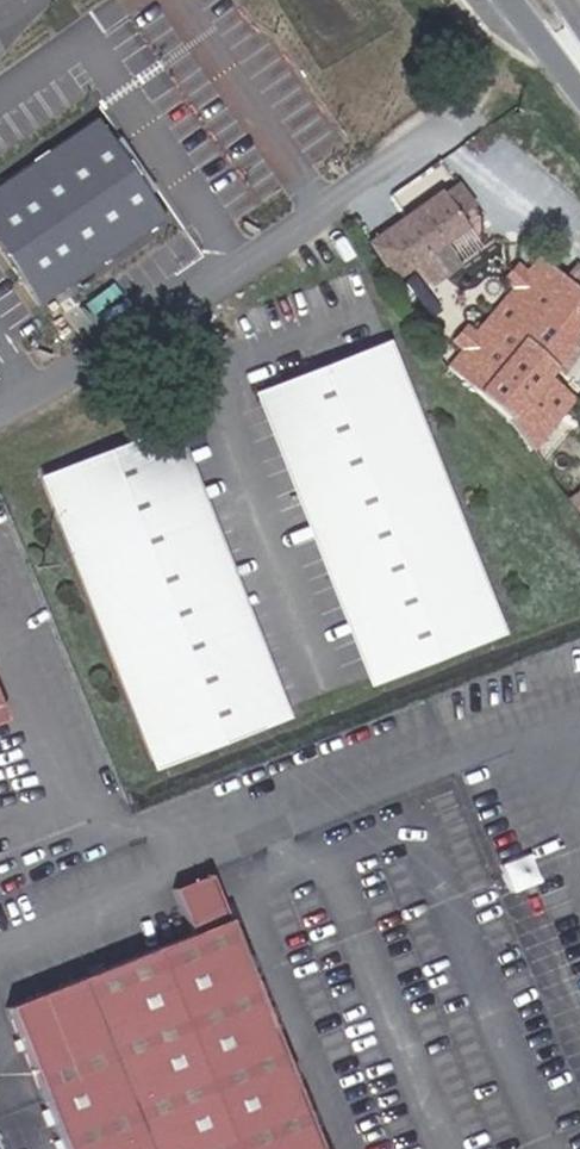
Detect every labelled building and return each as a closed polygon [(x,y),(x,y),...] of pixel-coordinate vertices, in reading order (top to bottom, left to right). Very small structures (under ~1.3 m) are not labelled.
[(98,116),(0,177),(0,249),(32,301),(163,220),(98,116)] [(440,190),(368,237),(392,274),(465,227),(456,214),(441,191),(440,190)] [(505,417),(539,446),(578,400),(546,372),(579,332),(579,293),(540,259),(447,367),(448,370),(504,418),(505,417)] [(375,356),(263,398),(369,678),(482,635),(375,356)] [(46,481),(50,491),(153,761),(265,719),(243,662),(159,440),(46,481)] [(212,876),(175,890),(193,935),(6,1005),(61,1148),(316,1148),(212,876)]
